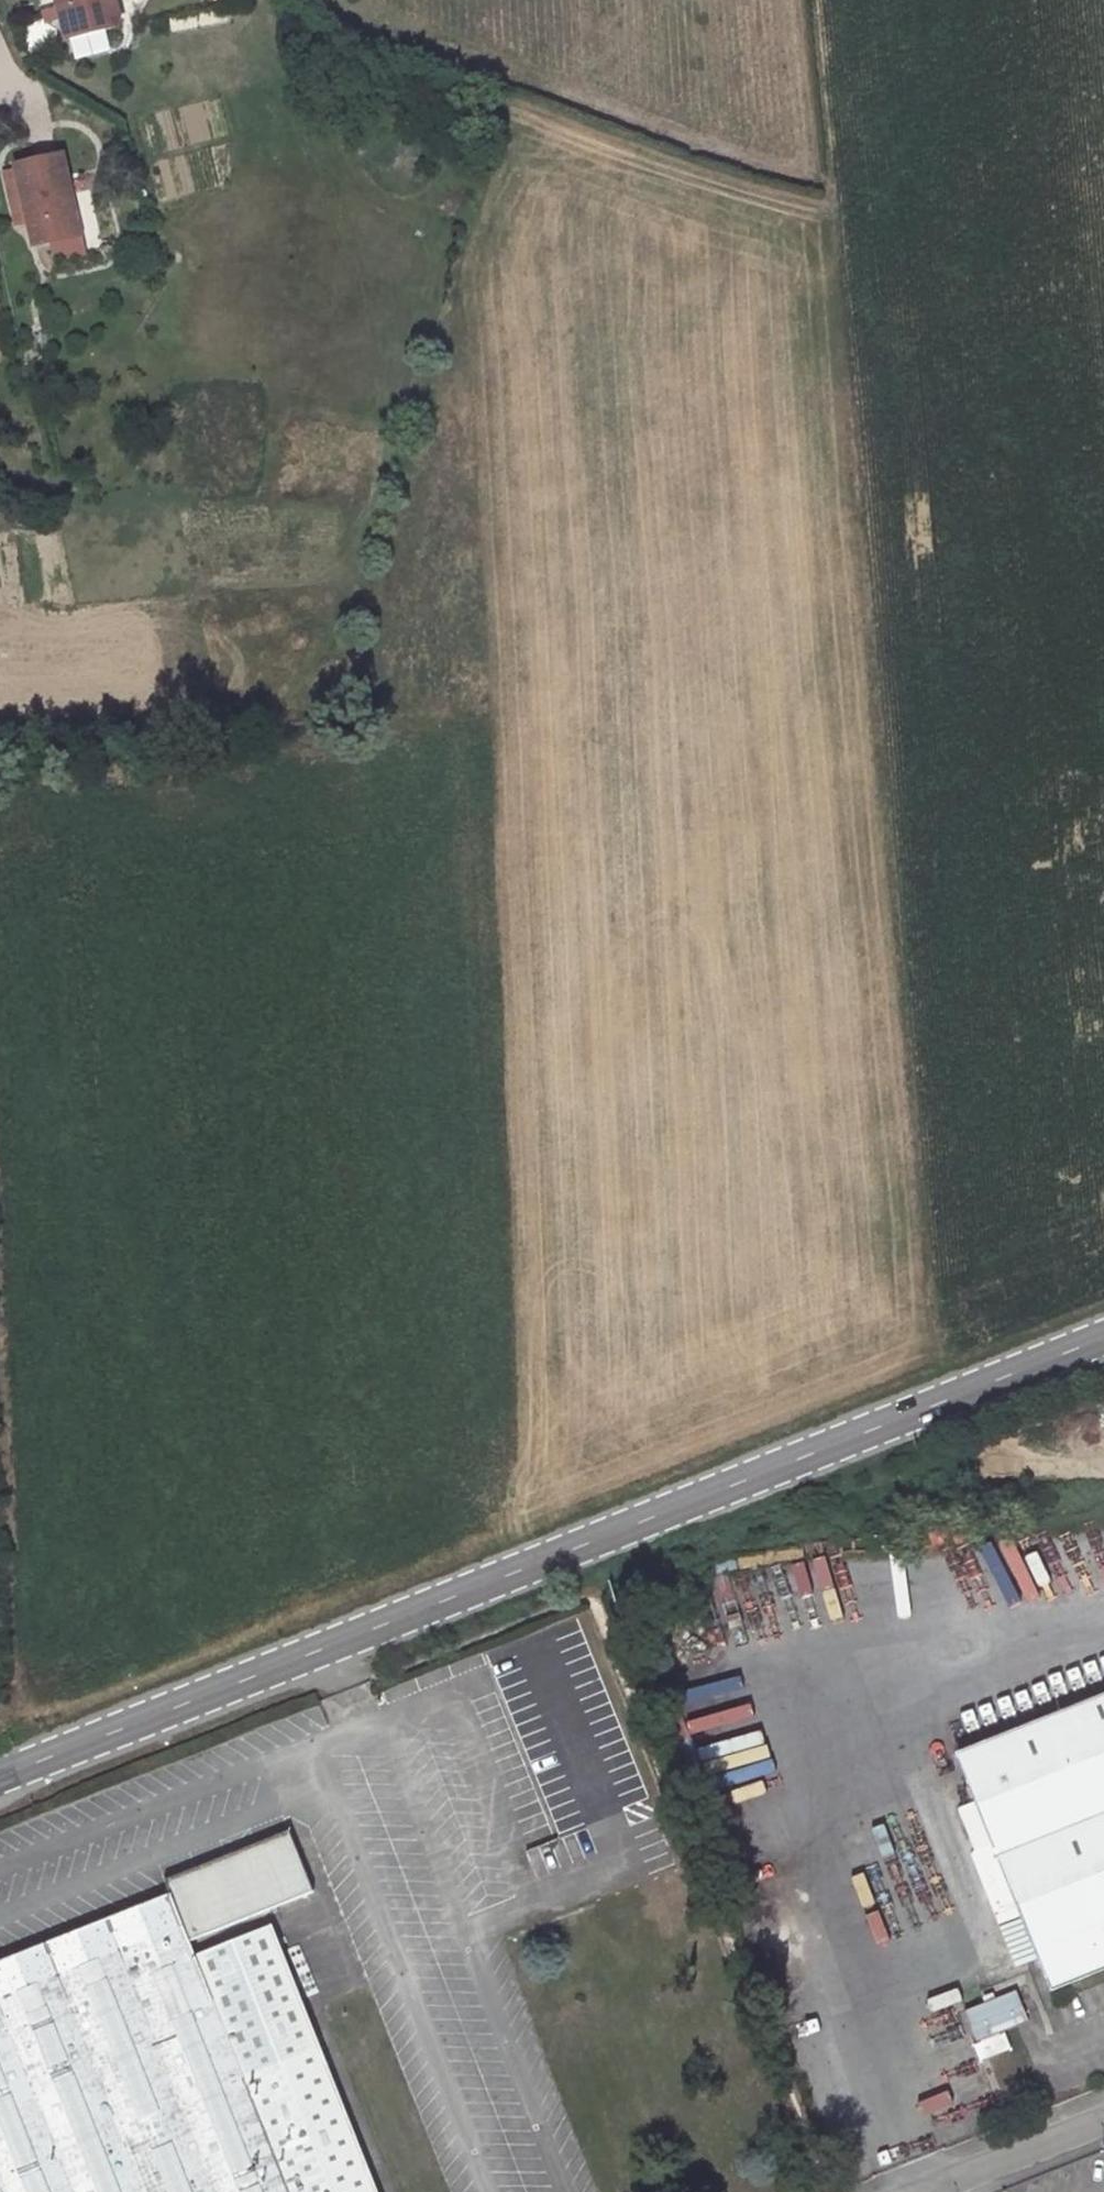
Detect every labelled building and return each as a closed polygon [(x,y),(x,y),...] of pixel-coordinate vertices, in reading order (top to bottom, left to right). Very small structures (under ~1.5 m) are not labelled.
[(66,40),(120,27),(114,0),(56,0),(66,40)] [(17,171),(5,173),(17,224),(28,221),(31,234),(34,246),(72,237),(63,197),(70,195),(61,155),(15,165),(17,171)] [(70,195),(63,197),(72,237),(80,235),(70,195)] [(28,221),(17,224),(20,236),(31,234),(28,221)] [(958,1754),(995,1845),(1023,1918),(1021,1919),(1002,1927),(1017,1965),(1036,1957),(1050,1992),(1103,1971),(1103,1696),(958,1754)] [(271,1925),(195,1956),(189,1942),(314,1892),(289,1831),(165,1880),(170,1894),(0,1961),(0,2191),(378,2191),(271,1925)] [(995,1845),(971,1855),(1000,1928),(1002,1927),(1021,1919),(1023,1918),(995,1845)] [(985,2003),(965,2011),(977,2042),(1028,2022),(1016,1991),(995,1999),(985,2003)] [(993,1993),(982,1997),(985,2003),(995,1999),(993,1993)]
